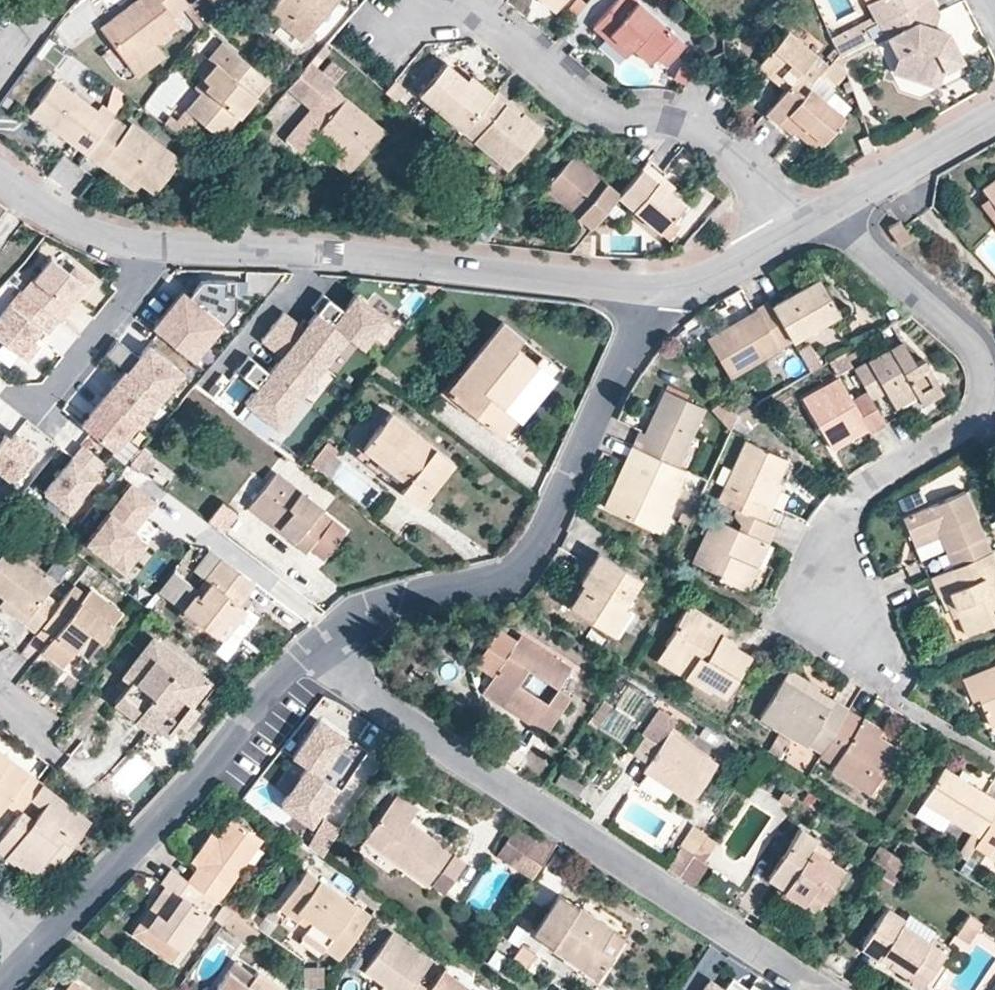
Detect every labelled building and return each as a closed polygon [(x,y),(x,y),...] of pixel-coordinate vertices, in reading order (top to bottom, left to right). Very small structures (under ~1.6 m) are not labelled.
[(186,0),(135,0),(99,28),(127,63),(178,24),(172,16),(189,3),(186,0)] [(336,0),(276,0),(266,11),(301,41),(336,0)] [(553,0),(544,0),(555,9),(559,4),(553,0)] [(655,57),(660,51),(671,60),(685,44),(635,0),(617,0),(593,27),(605,38),(609,34),(622,45),(625,42),(633,49),(649,63),(655,57)] [(865,2),(872,16),(876,22),(879,21),(910,5),(920,0),(870,0),(865,2)] [(947,33),(932,28),(937,13),(931,0),(920,0),(910,5),(879,21),(896,56),(905,73),(926,79),(942,71),(962,61),(947,33)] [(831,37),(820,13),(812,17),(828,52),(817,65),(823,70),(838,53),(834,44),(831,37)] [(876,22),(872,16),(831,37),(834,44),(868,26),(876,22)] [(839,56),(874,38),(868,26),(834,44),(838,53),(839,56)] [(800,74),(815,56),(786,31),(761,61),(777,74),(773,79),(785,89),(764,114),(777,124),(778,123),(811,84),(800,74)] [(633,49),(625,42),(622,45),(609,34),(605,38),(626,56),(633,49)] [(215,62),(255,96),(270,80),(224,40),(209,57),(215,62)] [(137,76),(165,53),(156,41),(127,63),(137,76)] [(671,60),(660,51),(655,57),(665,65),(671,60)] [(838,53),(823,70),(816,78),(831,91),(846,73),(845,69),(838,53)] [(926,79),(905,73),(896,56),(891,72),(937,87),(942,71),(926,79)] [(198,71),(203,76),(215,62),(209,57),(198,71)] [(220,138),(255,96),(215,62),(203,76),(194,87),(200,92),(185,109),(201,122),(220,138)] [(384,131),(331,86),(335,82),(310,62),(303,70),(287,88),(311,108),(284,139),(300,152),(318,130),(338,147),(356,163),(384,131)] [(461,132),(493,95),(469,74),(465,79),(446,62),(418,94),(461,132)] [(684,85),(692,68),(681,62),(672,79),(684,85)] [(99,136),(115,115),(101,104),(96,110),(55,80),(30,113),(85,154),(99,136)] [(404,90),(393,80),(385,91),(395,100),(404,90)] [(822,142),(844,117),(809,87),(778,123),(790,134),(799,123),(822,142)] [(506,170),(541,129),(522,113),(518,117),(505,105),(508,102),(496,91),(493,95),(461,132),(506,170)] [(201,122),(185,109),(177,120),(169,114),(163,122),(177,133),(181,128),(191,136),(201,122)] [(180,158),(131,122),(127,126),(114,116),(99,136),(85,154),(134,191),(140,183),(154,194),(180,158)] [(356,163),(338,147),(328,159),(347,174),(356,163)] [(590,169),(573,155),(570,158),(587,172),(590,169)] [(618,194),(590,169),(587,172),(570,158),(544,188),(577,216),(559,236),(572,247),(617,195),(618,194)] [(675,187),(645,162),(641,167),(670,192),(675,187)] [(670,192),(641,167),(618,194),(617,195),(660,233),(684,204),(670,192)] [(983,188),(990,197),(994,204),(994,179),(983,188)] [(990,197),(980,204),(994,224),(994,204),(990,197)] [(911,239),(899,221),(889,228),(901,245),(911,239)] [(23,291),(58,319),(59,320),(70,307),(67,304),(72,298),(76,300),(92,280),(75,266),(70,272),(51,257),(35,278),(34,277),(23,291)] [(282,272),(246,271),(245,293),(265,292),(282,272)] [(181,289),(151,327),(157,331),(171,313),(176,318),(181,311),(181,310),(206,279),(200,279),(188,294),(181,289)] [(235,280),(206,279),(181,310),(181,311),(176,318),(171,313),(157,331),(192,359),(234,308),(235,280)] [(839,314),(819,279),(771,307),(792,342),(839,314)] [(21,290),(0,316),(0,339),(27,360),(39,344),(32,339),(40,329),(46,334),(58,319),(23,291),(21,290)] [(322,294),(311,308),(317,312),(348,337),(363,349),(387,319),(356,294),(343,310),(322,294)] [(67,304),(70,307),(76,300),(72,298),(67,304)] [(792,342),(771,307),(769,302),(757,310),(757,311),(708,340),(730,378),(792,342)] [(324,367),(348,337),(317,312),(304,328),(283,312),(272,326),(324,367)] [(505,439),(562,369),(544,354),(537,363),(514,346),(522,337),(501,320),(445,391),(505,439)] [(300,397),(324,367),(272,326),(261,340),(281,356),(268,372),(300,397)] [(106,354),(125,370),(161,398),(182,372),(147,344),(138,356),(117,340),(106,354)] [(885,391),(889,398),(910,385),(916,395),(922,405),(943,393),(923,358),(915,363),(902,342),(854,370),(872,399),(885,391)] [(822,365),(809,343),(797,350),(810,372),(822,365)] [(872,399),(854,370),(844,353),(829,361),(838,377),(801,398),(832,450),(867,429),(870,434),(886,423),(872,399)] [(276,428),(300,397),(268,372),(248,356),(237,370),(258,386),(245,403),(276,428)] [(161,398),(125,370),(103,397),(138,425),(139,426),(161,398)] [(916,395),(910,385),(889,398),(895,408),(916,395)] [(678,467),(705,408),(665,389),(645,433),(639,431),(633,445),(678,467)] [(128,438),(138,425),(103,397),(81,425),(113,451),(125,436),(128,438)] [(737,415),(723,399),(712,409),(730,430),(737,415)] [(453,461),(390,412),(363,447),(403,479),(397,487),(420,504),(453,461)] [(12,481),(37,451),(15,433),(10,439),(4,434),(2,438),(0,437),(0,471),(12,481)] [(765,522),(773,506),(768,503),(776,485),(788,459),(746,441),(719,501),(736,509),(765,522)] [(321,472),(337,450),(326,442),(309,463),(321,472)] [(82,445),(73,457),(44,493),(68,512),(96,478),(93,475),(104,462),(82,445)] [(658,532),(687,470),(678,467),(633,445),(604,507),(658,532)] [(150,452),(141,446),(129,461),(137,468),(150,452)] [(403,479),(363,447),(356,455),(397,487),(403,479)] [(346,530),(319,509),(320,508),(274,473),(251,503),(296,538),(293,542),(306,552),(310,548),(324,559),(346,530)] [(156,502),(131,483),(85,542),(125,573),(147,544),(132,532),(156,502)] [(773,506),(781,487),(776,485),(768,503),(773,506)] [(700,496),(683,489),(679,499),(686,502),(677,520),(687,524),(700,496)] [(990,551),(965,492),(903,517),(913,539),(936,529),(953,567),(990,551)] [(396,529),(411,511),(395,497),(379,515),(396,529)] [(221,503),(207,521),(222,533),(237,515),(221,503)] [(296,538),(251,503),(248,507),(293,542),(296,538)] [(762,569),(773,545),(768,542),(775,526),(765,522),(736,509),(729,525),(712,517),(692,562),(718,573),(717,577),(746,590),(757,566),(762,569)] [(5,547),(0,554),(0,596),(3,598),(28,617),(23,622),(36,632),(58,604),(46,595),(53,585),(5,547)] [(206,579),(222,557),(210,548),(194,569),(206,579)] [(991,551),(953,567),(930,576),(939,596),(948,592),(966,635),(994,622),(994,561),(991,551)] [(623,605),(640,577),(598,552),(579,582),(582,584),(568,608),(613,636),(629,609),(623,605)] [(240,604),(256,583),(222,557),(206,579),(210,582),(199,596),(195,593),(182,610),(216,636),(227,620),(233,625),(245,609),(240,604)] [(197,590),(173,571),(158,591),(182,610),(195,593),(197,590)] [(210,582),(206,579),(197,590),(195,593),(199,596),(210,582)] [(121,613),(89,588),(85,594),(73,585),(58,604),(36,632),(49,641),(42,650),(63,666),(77,649),(91,631),(101,639),(121,613)] [(3,598),(0,602),(0,605),(23,622),(28,617),(3,598)] [(750,657),(734,647),(736,644),(718,633),(715,637),(708,632),(710,628),(701,622),(705,616),(687,606),(675,626),(677,627),(657,659),(710,691),(712,688),(725,697),(750,657)] [(256,617),(245,609),(233,625),(227,620),(216,636),(230,646),(241,631),(244,633),(256,617)] [(726,630),(705,616),(701,622),(710,628),(708,632),(715,637),(718,633),(723,636),(726,630)] [(88,657),(101,639),(91,631),(77,649),(88,657)] [(476,664),(493,675),(482,692),(505,706),(508,701),(550,727),(570,696),(558,688),(571,668),(519,635),(515,641),(498,631),(476,664)] [(204,677),(152,637),(123,675),(131,682),(114,703),(134,718),(139,712),(155,725),(167,734),(176,722),(191,703),(187,700),(204,677)] [(963,679),(971,699),(978,696),(989,724),(994,721),(994,667),(963,679)] [(820,687),(789,669),(783,679),(829,708),(833,701),(817,691),(820,687)] [(191,703),(208,681),(204,677),(187,700),(191,703)] [(822,752),(848,709),(833,701),(829,708),(783,679),(759,717),(806,746),(808,744),(822,752)] [(550,727),(508,701),(505,706),(546,733),(550,727)] [(182,727),(197,707),(191,703),(176,722),(182,727)] [(869,794),(896,748),(877,736),(859,725),(863,719),(848,709),(822,752),(819,756),(833,765),(830,770),(869,794)] [(716,763),(668,732),(676,721),(659,710),(643,733),(659,744),(643,770),(691,802),(716,763)] [(101,736),(128,751),(141,728),(114,712),(101,736)] [(139,712),(134,718),(151,731),(155,725),(139,712)] [(881,730),(863,719),(859,725),(877,736),(881,730)] [(292,757),(306,767),(320,776),(346,739),(317,720),(292,757)] [(647,764),(659,744),(643,733),(630,753),(647,764)] [(779,756),(789,741),(777,735),(768,750),(779,756)] [(15,763),(9,771),(3,766),(9,758),(0,751),(0,812),(6,804),(19,813),(21,810),(30,799),(42,783),(15,763)] [(9,771),(15,763),(9,758),(3,766),(9,771)] [(320,776),(306,767),(281,804),(310,824),(336,787),(320,776)] [(944,768),(922,803),(949,819),(972,833),(958,855),(966,859),(974,847),(994,811),(994,799),(966,782),(962,779),(957,776),(944,768)] [(966,782),(970,775),(962,769),(957,776),(962,779),(966,782)] [(21,810),(19,813),(0,838),(0,851),(6,856),(11,849),(18,855),(15,860),(26,869),(38,869),(53,849),(63,856),(90,821),(42,783),(30,799),(41,808),(33,819),(21,810)] [(453,853),(409,822),(419,808),(398,793),(365,840),(430,886),(433,882),(445,891),(462,866),(450,857),(453,853)] [(949,819),(922,803),(915,814),(942,831),(949,819)] [(974,847),(994,860),(994,811),(974,847)] [(233,818),(219,839),(211,849),(203,842),(190,860),(199,866),(189,881),(216,900),(218,902),(262,839),(233,818)] [(321,857),(338,830),(323,821),(307,847),(321,857)] [(692,855),(705,834),(693,826),(680,847),(692,855)] [(816,913),(844,870),(811,848),(817,839),(799,828),(766,877),(783,888),(779,895),(799,908),(803,904),(816,913)] [(211,849),(219,839),(210,833),(203,842),(211,849)] [(704,862),(717,842),(705,834),(692,855),(704,862)] [(532,859),(510,844),(502,858),(524,872),(532,859)] [(869,857),(891,869),(898,856),(876,844),(869,857)] [(14,861),(18,855),(11,849),(6,856),(14,861)] [(48,877),(63,856),(53,849),(38,869),(48,877)] [(180,949),(147,925),(182,876),(172,869),(161,884),(165,887),(132,933),(172,961),(180,949)] [(370,916),(305,869),(278,906),(299,921),(308,927),(306,931),(326,946),(324,948),(339,959),(370,916)] [(189,881),(182,876),(147,925),(180,949),(216,900),(189,881)] [(624,936),(558,893),(531,934),(530,933),(512,959),(531,971),(548,945),(597,976),(624,936)] [(887,964),(907,977),(913,967),(930,977),(948,948),(932,938),(929,942),(901,923),(904,919),(886,907),(860,947),(878,958),(883,952),(891,957),(887,964)] [(250,945),(259,931),(232,911),(222,925),(250,945)] [(291,931),(299,921),(286,912),(278,922),(291,931)] [(969,944),(983,923),(968,914),(955,935),(969,944)] [(326,946),(306,931),(300,938),(321,953),(324,948),(326,946)] [(431,961),(392,933),(364,971),(383,984),(391,989),(428,989),(417,981),(431,961)] [(887,964),(891,957),(883,952),(878,958),(887,964)] [(475,968),(454,953),(450,960),(470,975),(475,968)] [(283,989),(257,971),(254,976),(234,961),(217,985),(223,989),(283,989)] [(930,977),(913,967),(907,977),(905,980),(920,989),(921,989),(930,977)] [(468,988),(443,969),(428,989),(467,989),(468,988)] [(79,985),(73,981),(66,989),(75,989),(79,985)] [(709,981),(704,989),(723,989),(709,981)]
